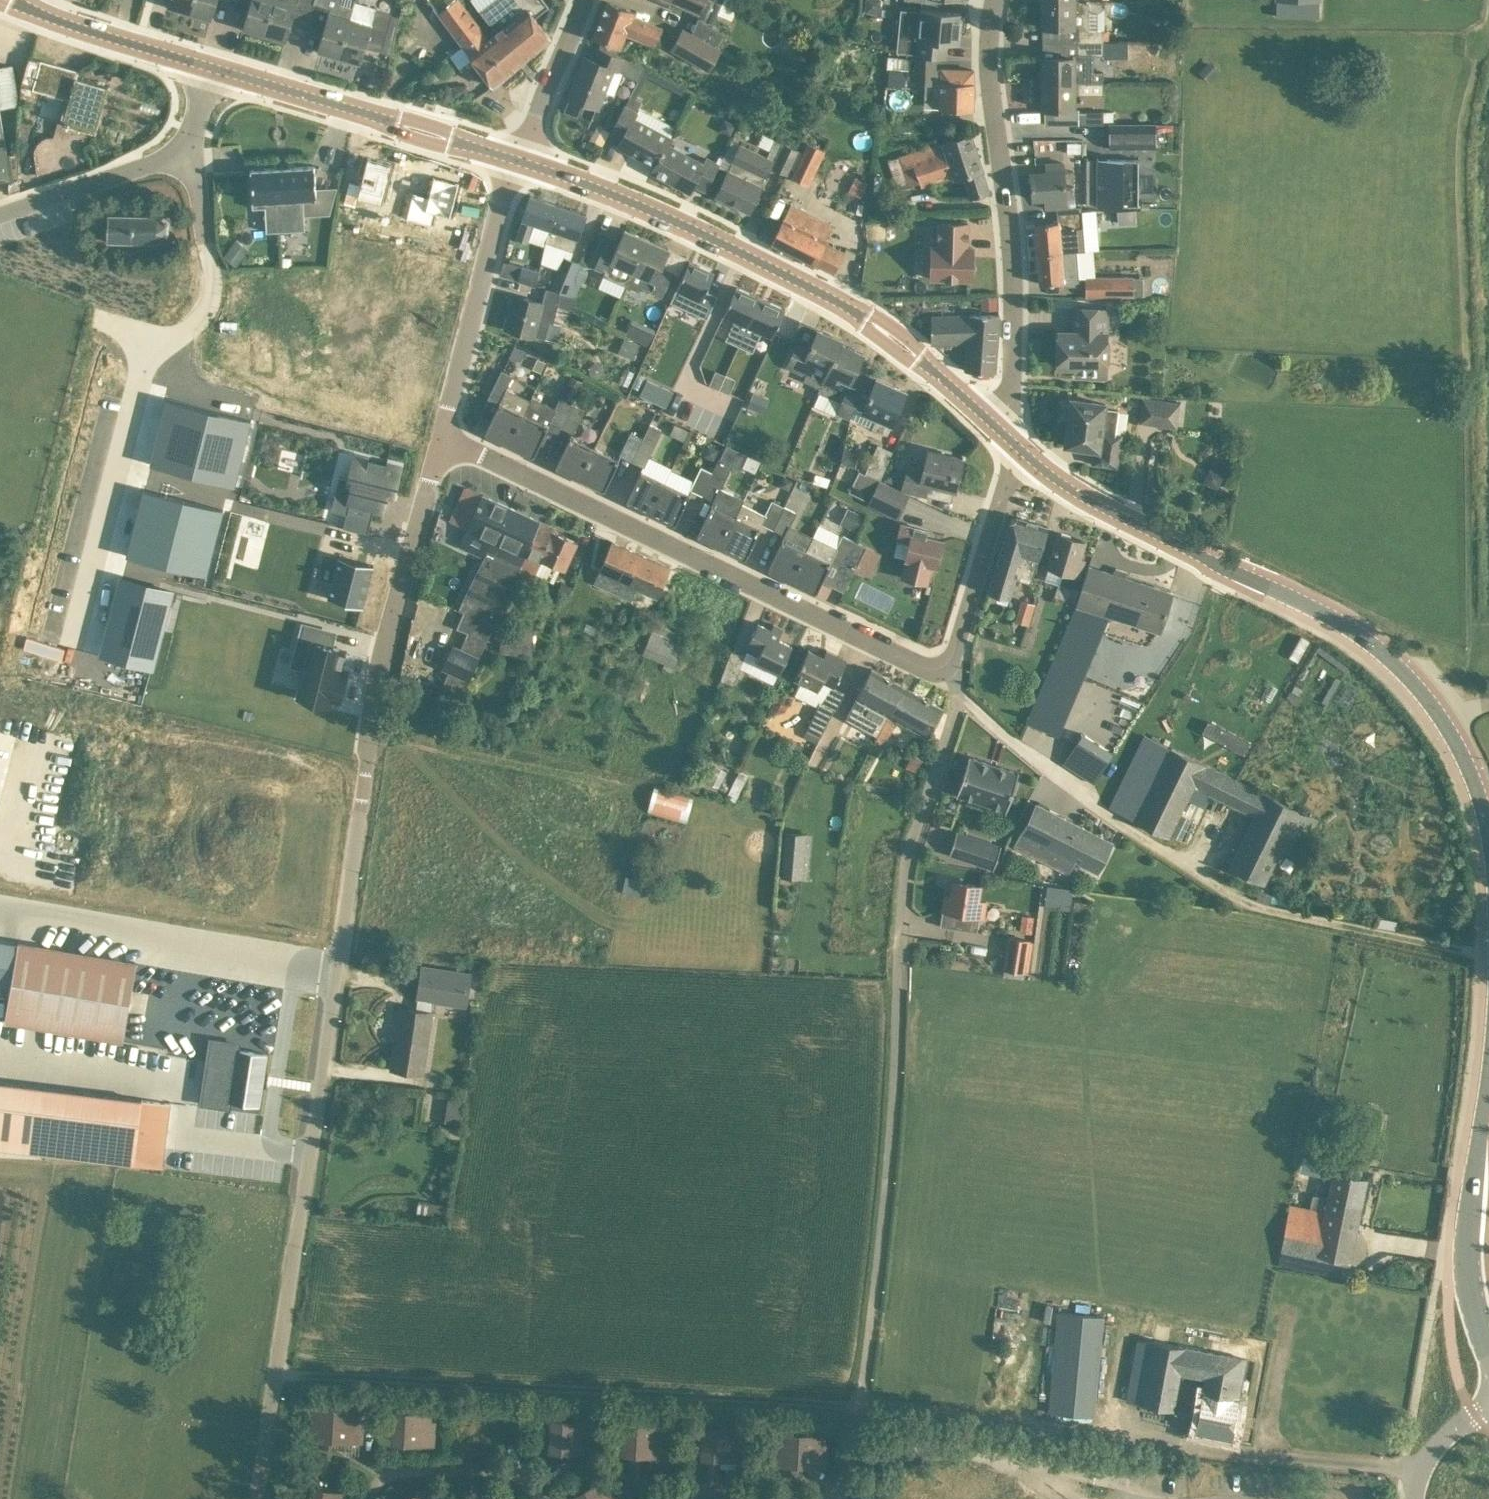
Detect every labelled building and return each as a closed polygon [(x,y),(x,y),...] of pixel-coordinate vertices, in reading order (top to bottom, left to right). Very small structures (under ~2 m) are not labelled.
[(168,5),(179,8),(180,10),(187,12),(189,11),(190,12),(193,0),(170,0),(168,5)] [(190,12),(192,12),(193,14),(200,16),(202,15),(212,18),(217,0),(193,0),(190,12)] [(237,1),(250,4),(243,27),(253,30),(254,32),(261,34),(263,33),(265,33),(275,0),(237,0),(237,1)] [(282,39),(286,40),(290,28),(306,33),(315,0),(275,0),(265,33),(266,34),(267,36),(274,38),(276,37),(282,39)] [(306,33),(321,37),(318,49),(328,52),(329,54),(336,56),(338,55),(339,55),(356,0),(355,0),(315,0),(306,33)] [(377,7),(356,0),(339,55),(341,56),(342,58),(349,60),(351,59),(361,62),(366,46),(381,51),(392,14),(376,9),(377,7)] [(463,44),(482,29),(460,0),(431,0),(463,44)] [(504,27),(515,41),(513,42),(526,58),(551,37),(534,17),(548,5),(545,0),(492,0),(479,10),(490,24),(498,19),(504,27)] [(607,0),(593,35),(621,46),(626,32),(655,43),(661,26),(632,15),(634,10),(607,0)] [(700,10),(697,16),(712,25),(722,0),(675,0),(700,10)] [(865,10),(880,12),(881,0),(866,0),(865,10)] [(1277,15),(1321,15),(1321,0),(1278,0),(1277,15)] [(1103,6),(1089,1),(1043,1),(1043,25),(1057,25),(1057,41),(1079,41),(1103,41),(1103,6)] [(921,8),(916,54),(946,57),(947,42),(959,43),(962,12),(921,8)] [(719,46),(690,30),(683,26),(670,48),(709,70),(722,48),(719,46)] [(515,41),(504,27),(489,38),(482,29),(463,44),(493,84),(494,85),(526,58),(513,42),(515,41)] [(1103,53),(1103,41),(1079,41),(1079,56),(1043,56),(1043,82),(1104,82),(1104,81),(1104,70),(1094,70),(1094,53),(1103,53)] [(634,60),(598,46),(593,58),(586,55),(570,95),(598,106),(613,69),(620,72),(621,70),(638,79),(645,67),(634,60)] [(974,69),(943,67),(937,67),(938,58),(915,56),(914,83),(934,83),(934,87),(939,87),(938,107),(973,108),(974,69)] [(29,57),(23,83),(30,85),(36,59),(29,57)] [(79,70),(41,59),(33,88),(45,92),(39,113),(64,120),(63,121),(96,131),(109,85),(77,76),(79,70)] [(1210,79),(1220,68),(1210,59),(1200,70),(1210,79)] [(20,103),(16,84),(13,64),(0,67),(0,108),(20,103)] [(888,86),(905,88),(906,70),(889,69),(888,86)] [(454,83),(454,86),(455,95),(469,93),(468,82),(454,83)] [(1104,82),(1043,82),(1043,107),(1074,107),(1075,92),(1089,93),(1104,93),(1104,82)] [(616,120),(611,131),(622,137),(619,143),(656,163),(657,163),(667,144),(668,145),(671,138),(669,137),(675,126),(639,106),(638,110),(625,103),(624,105),(616,120)] [(12,178),(0,108),(0,180),(12,178)] [(1104,123),(1104,110),(1078,110),(1078,123),(1104,123)] [(611,131),(616,120),(609,116),(603,127),(611,131)] [(725,116),(721,123),(723,130),(730,134),(736,123),(725,116)] [(903,131),(903,123),(890,122),(889,131),(903,131)] [(1155,123),(1109,123),(1109,146),(1155,146),(1155,123)] [(971,196),(990,190),(983,169),(971,132),(898,155),(905,163),(915,164),(921,185),(953,175),(954,178),(964,175),(971,196)] [(767,156),(740,144),(732,161),(734,161),(729,171),(728,170),(717,195),(749,211),(762,184),(761,184),(765,175),(766,176),(771,166),(787,174),(799,149),(776,137),(767,156)] [(808,184),(824,149),(807,141),(791,176),(808,184)] [(657,163),(656,163),(652,170),(691,190),(694,183),(706,189),(719,164),(706,157),(703,163),(668,145),(667,144),(657,163)] [(393,162),(367,155),(361,182),(349,179),(343,202),(356,205),(359,196),(383,202),(393,162)] [(1088,158),(1087,158),(1086,204),(1138,205),(1139,158),(1098,158),(1098,161),(1088,161),(1088,158)] [(282,167),(278,167),(281,230),(305,228),(303,197),(317,197),(315,165),(282,167)] [(1073,169),(1066,170),(1064,170),(1064,166),(1047,167),(1047,171),(1031,172),(1033,198),(1046,197),(1047,207),(1057,206),(1057,207),(1081,208),(1081,204),(1067,204),(1066,199),(1066,187),(1075,186),(1073,169)] [(281,230),(278,167),(251,168),(253,207),(266,206),(267,230),(281,230)] [(432,211),(449,216),(457,181),(433,175),(428,194),(413,190),(406,216),(429,222),(432,211)] [(855,176),(849,189),(861,195),(867,182),(855,176)] [(516,237),(527,241),(534,221),(550,227),(546,240),(548,241),(549,237),(559,203),(530,193),(522,217),(523,218),(516,237)] [(791,202),(784,217),(770,244),(814,265),(815,262),(834,272),(845,249),(826,239),(833,223),(791,202)] [(549,237),(548,241),(572,249),(577,236),(579,236),(587,213),(559,203),(549,237)] [(1081,208),(1057,207),(1058,221),(1035,222),(1037,253),(1077,251),(1077,249),(1084,249),(1081,208)] [(1134,209),(1118,210),(1119,221),(1134,220),(1134,209)] [(108,214),(108,231),(107,241),(110,241),(110,240),(119,240),(119,241),(121,241),(122,240),(131,241),(133,241),(143,241),(145,241),(154,241),(157,241),(166,236),(168,235),(168,234),(168,223),(169,222),(167,221),(166,221),(158,215),(158,214),(156,214),(156,215),(146,215),(146,214),(144,214),(144,215),(135,214),(132,214),(123,214),(120,214),(111,214),(108,214)] [(972,278),(973,256),(973,246),(968,246),(968,222),(938,221),(938,245),(932,245),(931,277),(972,278)] [(603,273),(627,284),(647,238),(624,228),(616,246),(606,242),(596,265),(605,269),(603,273)] [(670,248),(647,238),(627,284),(638,289),(641,285),(663,294),(673,271),(662,266),(670,248)] [(234,241),(224,254),(237,264),(247,252),(234,241)] [(1077,251),(1037,253),(1040,282),(1065,280),(1065,285),(1079,284),(1077,251)] [(281,256),(281,264),(281,265),(293,264),(293,263),(292,255),(281,256)] [(568,291),(576,272),(580,261),(563,255),(552,285),(568,291)] [(669,303),(707,319),(717,296),(705,291),(713,273),(687,262),(669,303)] [(522,265),(518,279),(536,284),(540,271),(522,265)] [(576,272),(568,291),(576,294),(583,275),(576,272)] [(1085,275),(1085,295),(1133,295),(1133,275),(1085,275)] [(506,327),(545,337),(558,340),(562,323),(553,321),(558,304),(573,308),(576,295),(546,287),(543,301),(514,294),(513,294),(513,295),(514,295),(511,308),(509,308),(509,309),(511,309),(506,327)] [(726,340),(740,346),(761,298),(736,287),(724,315),(735,320),(726,340)] [(982,309),(998,309),(997,295),(982,295),(982,309)] [(761,298),(740,346),(754,352),(763,332),(774,337),(786,309),(761,298)] [(1107,374),(1107,331),(1107,307),(1075,307),(1075,331),(1065,331),(1065,340),(1058,340),(1058,363),(1077,363),(1077,373),(1107,374)] [(995,372),(1000,313),(932,315),(931,343),(933,343),(952,342),(967,344),(965,369),(995,372)] [(788,365),(807,373),(804,379),(820,386),(840,342),(842,339),(818,328),(810,344),(799,339),(788,365)] [(647,346),(640,343),(641,343),(625,336),(619,351),(634,358),(635,355),(642,358),(647,346)] [(564,346),(543,341),(539,353),(561,359),(564,346)] [(864,353),(840,342),(820,386),(821,386),(819,390),(842,400),(837,410),(850,416),(854,406),(861,390),(850,385),(864,353)] [(507,357),(502,368),(521,377),(526,366),(507,357)] [(538,358),(533,367),(541,371),(546,361),(538,358)] [(502,397),(485,430),(487,431),(510,442),(532,399),(508,388),(514,375),(502,369),(491,392),(502,397)] [(572,374),(563,394),(574,400),(583,380),(572,374)] [(869,394),(861,390),(854,406),(863,409),(877,415),(872,427),(888,433),(906,391),(876,378),(869,394)] [(717,379),(713,388),(721,391),(725,382),(717,379)] [(732,385),(725,382),(721,391),(728,394),(732,385)] [(673,390),(662,385),(655,400),(666,405),(673,390)] [(748,405),(764,412),(769,398),(754,391),(748,405)] [(533,396),(532,399),(510,442),(533,453),(534,454),(551,420),(562,426),(574,403),(560,396),(554,407),(533,396)] [(1179,400),(1141,396),(1138,422),(1177,426),(1179,400)] [(1118,466),(1122,434),(1115,433),(1118,408),(1106,406),(1106,405),(1072,398),(1071,402),(1068,405),(1067,411),(1069,415),(1068,426),(1067,426),(1065,443),(1094,447),(1092,462),(1118,466)] [(165,402),(150,469),(234,489),(250,422),(165,402)] [(574,403),(562,426),(573,431),(584,408),(574,403)] [(620,454),(633,460),(651,423),(649,422),(643,435),(632,429),(620,454)] [(651,423),(633,460),(643,465),(661,428),(651,423)] [(558,465),(581,476),(595,447),(570,435),(556,465),(557,465),(558,465)] [(704,451),(707,457),(714,459),(719,448),(708,444),(704,451)] [(893,450),(879,444),(867,472),(881,478),(893,450)] [(619,459),(595,447),(581,476),(604,487),(603,487),(605,488),(619,459)] [(924,468),(908,464),(902,488),(926,494),(929,483),(955,489),(963,457),(928,448),(924,468)] [(349,514),(371,519),(374,508),(383,511),(388,488),(395,489),(400,465),(388,462),(388,461),(387,460),(387,461),(384,460),(383,459),(382,460),(382,459),(381,459),(381,460),(377,459),(377,458),(376,458),(376,459),(375,458),(376,458),(375,458),(374,459),(371,458),(371,457),(370,456),(370,458),(358,455),(351,482),(356,483),(349,514)] [(704,494),(714,499),(697,533),(699,533),(723,544),(744,502),(743,501),(744,499),(721,487),(733,464),(721,457),(713,470),(715,471),(704,494)] [(715,471),(713,470),(701,465),(690,487),(704,494),(715,471)] [(886,468),(884,478),(895,481),(897,473),(895,470),(886,468)] [(641,469),(627,499),(628,499),(652,510),(666,481),(641,469)] [(831,476),(817,472),(814,481),(829,486),(831,476)] [(781,481),(783,486),(789,489),(793,479),(784,475),(781,481)] [(862,497),(868,500),(867,501),(897,516),(908,493),(873,475),(862,497)] [(666,481),(652,510),(674,521),(675,522),(690,493),(666,481)] [(786,506),(785,505),(774,528),(785,533),(809,486),(798,481),(786,506)] [(443,667),(469,678),(519,568),(518,568),(541,520),(483,494),(466,486),(451,520),(492,538),(458,609),(463,611),(456,627),(467,632),(461,645),(454,642),(443,667)] [(144,489),(127,555),(206,575),(223,509),(144,489)] [(745,555),(744,555),(746,556),(763,523),(774,528),(785,505),(771,498),(764,512),(744,502),(723,544),(745,555)] [(848,506),(844,514),(853,519),(849,526),(857,530),(865,515),(848,506)] [(1034,568),(1035,565),(1037,557),(1040,557),(1048,525),(1018,516),(1015,515),(1015,516),(1011,519),(1010,518),(999,554),(988,590),(1009,596),(1015,576),(1030,581),(1034,568)] [(556,527),(541,520),(518,568),(519,568),(533,575),(535,572),(541,558),(563,568),(577,540),(555,530),(556,527)] [(813,535),(806,549),(807,550),(793,578),(815,589),(815,590),(817,590),(831,561),(833,557),(844,563),(854,540),(855,539),(844,534),(842,534),(819,523),(813,535)] [(928,529),(900,523),(897,538),(910,541),(905,558),(901,576),(903,577),(928,583),(933,564),(937,565),(937,562),(940,560),(942,553),(940,550),(943,539),(926,535),(928,529)] [(1073,585),(1084,557),(1080,556),(1085,540),(1059,533),(1049,564),(1064,568),(1061,583),(1059,582),(1055,594),(1073,599),(1078,586),(1073,585)] [(280,591),(285,567),(262,563),(266,539),(242,535),(233,582),(280,591)] [(770,567),(793,578),(807,550),(806,549),(781,537),(768,567),(769,568),(770,567)] [(671,566),(612,540),(593,582),(631,599),(637,586),(658,596),(671,566)] [(855,568),(866,546),(854,540),(844,563),(855,568)] [(327,603),(362,612),(372,569),(337,560),(327,603)] [(1089,565),(1062,638),(1094,651),(1110,613),(1161,629),(1172,591),(1089,565)] [(171,590),(124,578),(104,656),(151,668),(171,590)] [(562,580),(558,592),(568,596),(573,584),(562,580)] [(836,603),(842,590),(822,581),(816,594),(836,603)] [(1034,602),(1021,598),(1016,619),(1029,622),(1034,602)] [(642,652),(679,669),(693,638),(656,622),(642,652)] [(755,660),(779,671),(792,644),(778,637),(783,627),(773,623),(771,628),(758,622),(745,647),(747,648),(758,654),(755,660)] [(334,632),(304,624),(294,664),(306,667),(299,696),(329,704),(331,698),(339,700),(347,669),(340,667),(345,649),(330,645),(334,632)] [(531,654),(533,627),(502,625),(499,652),(531,654)] [(795,693),(819,705),(807,729),(820,735),(835,706),(824,701),(834,682),(835,683),(847,658),(827,648),(824,655),(809,647),(794,677),(801,681),(795,693)] [(744,654),(733,650),(731,649),(720,678),(735,684),(741,666),(745,654),(744,654)] [(1083,676),(1051,663),(1026,721),(1059,735),(1060,733),(1084,676),(1083,676)] [(872,668),(845,718),(876,735),(888,714),(903,685),(872,668)] [(888,714),(897,718),(928,735),(944,707),(903,685),(888,714)] [(1114,752),(1112,752),(1082,732),(1076,742),(1063,761),(1094,782),(1114,752)] [(1144,733),(1118,788),(1109,806),(1135,818),(1135,819),(1168,836),(1193,784),(1256,814),(1230,865),(1264,882),(1280,847),(1299,856),(1317,817),(1170,745),(1144,733)] [(969,755),(957,793),(1006,809),(1019,771),(969,755)] [(703,778),(686,771),(681,782),(698,789),(703,778)] [(687,818),(690,794),(653,789),(650,813),(687,818)] [(1112,840),(1038,802),(1016,847),(1066,873),(1073,859),(1096,870),(1112,840)] [(1191,818),(1182,814),(1172,835),(1181,839),(1191,818)] [(957,830),(950,853),(994,867),(1001,844),(957,830)] [(801,876),(805,832),(785,831),(782,874),(801,876)] [(626,874),(623,890),(641,894),(645,878),(626,874)] [(986,899),(978,898),(980,882),(953,879),(951,894),(945,893),(940,925),(977,930),(979,916),(983,916),(986,899)] [(1047,896),(1046,904),(1069,905),(1070,897),(1047,896)] [(1022,913),(1020,930),(1031,932),(1034,915),(1022,913)] [(1024,970),(1029,939),(1009,936),(1004,967),(1024,970)] [(4,1020),(120,1041),(135,963),(19,941),(4,1020)] [(473,973),(423,965),(418,997),(465,1005),(469,986),(480,988),(484,959),(475,957),(473,973)] [(423,1072),(432,1011),(400,1006),(391,1067),(423,1072)] [(202,1096),(259,1106),(267,1055),(235,1051),(232,1067),(211,1064),(209,1077),(205,1076),(202,1096)] [(142,1097),(0,1080),(0,1147),(134,1163),(163,1167),(171,1102),(142,1097)] [(459,1123),(463,1103),(446,1100),(443,1121),(459,1123)] [(1311,1101),(1307,1116),(1323,1119),(1326,1104),(1311,1101)] [(1350,1259),(1367,1177),(1332,1170),(1327,1196),(1313,1194),(1311,1206),(1291,1202),(1279,1264),(1347,1276),(1351,1259),(1350,1259)] [(445,1202),(419,1199),(417,1213),(442,1217),(445,1202)] [(1058,1310),(1047,1409),(1093,1415),(1104,1316),(1058,1310)] [(1135,1340),(1130,1368),(1148,1372),(1142,1402),(1171,1408),(1177,1371),(1204,1376),(1196,1431),(1231,1438),(1246,1357),(1152,1341),(1135,1340)] [(314,1435),(362,1438),(363,1416),(360,1416),(360,1411),(316,1407),(314,1435)] [(390,1441),(434,1445),(436,1419),(431,1419),(432,1412),(393,1408),(390,1441)] [(553,1417),(552,1427),(551,1447),(589,1449),(591,1427),(588,1426),(589,1420),(553,1417)] [(616,1452),(666,1455),(668,1431),(663,1431),(664,1422),(618,1419),(616,1452)] [(701,1423),(699,1456),(744,1459),(745,1434),(741,1434),(741,1425),(701,1423)] [(811,1435),(781,1433),(779,1460),(811,1462),(812,1458),(825,1459),(826,1444),(822,1444),(823,1435),(821,1435),(820,1433),(812,1432),(811,1435)] [(595,1484),(577,1494),(580,1498),(626,1498),(616,1480),(610,1482),(608,1477),(595,1484)] [(352,1498),(349,1498),(350,1489),(308,1483),(306,1498),(352,1498)] [(434,1494),(430,1496),(427,1489),(405,1498),(436,1498),(434,1494)]
